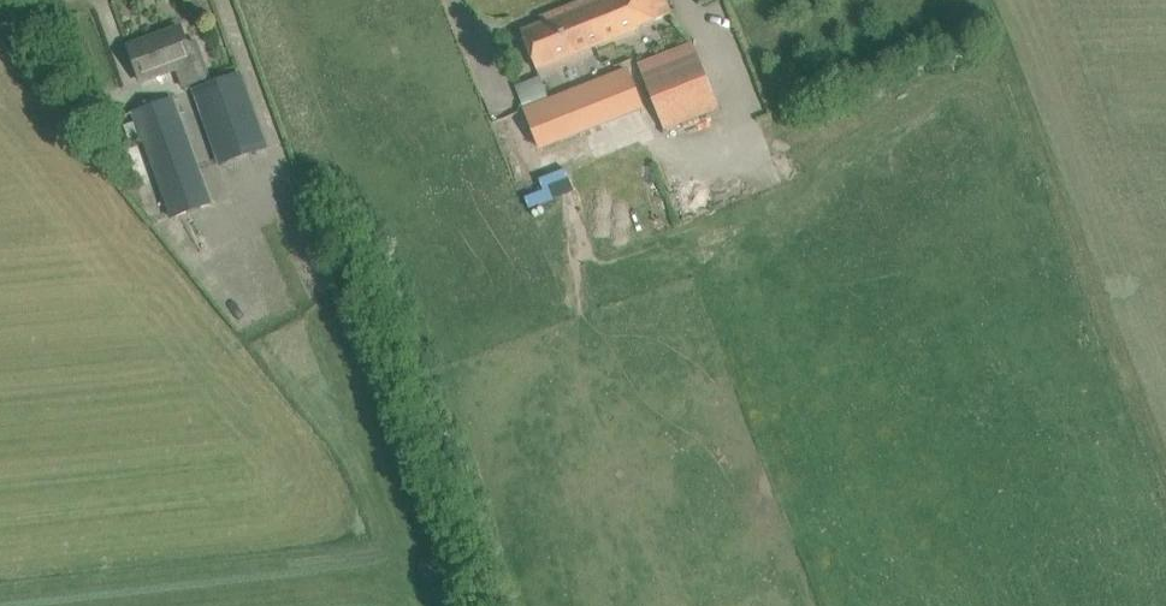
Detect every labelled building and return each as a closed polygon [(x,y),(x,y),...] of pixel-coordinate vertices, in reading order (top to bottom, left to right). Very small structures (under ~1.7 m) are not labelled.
[(663,0),(586,0),(568,7),(576,26),(586,22),(595,46),(638,29),(637,27),(669,14),(663,0)] [(576,26),(568,7),(541,18),(543,24),(522,32),(537,69),(595,46),(586,22),(576,26)] [(181,28),(129,47),(142,81),(177,68),(184,87),(210,78),(196,41),(187,45),(181,28)] [(693,44),(639,65),(665,129),(719,108),(693,44)] [(628,70),(525,111),(540,149),(643,108),(628,70)] [(240,71),(193,89),(221,164),(269,146),(240,71)] [(174,94),(131,111),(171,217),(215,201),(174,94)] [(539,178),(543,189),(525,196),(530,208),(575,191),(566,167),(539,178)]
